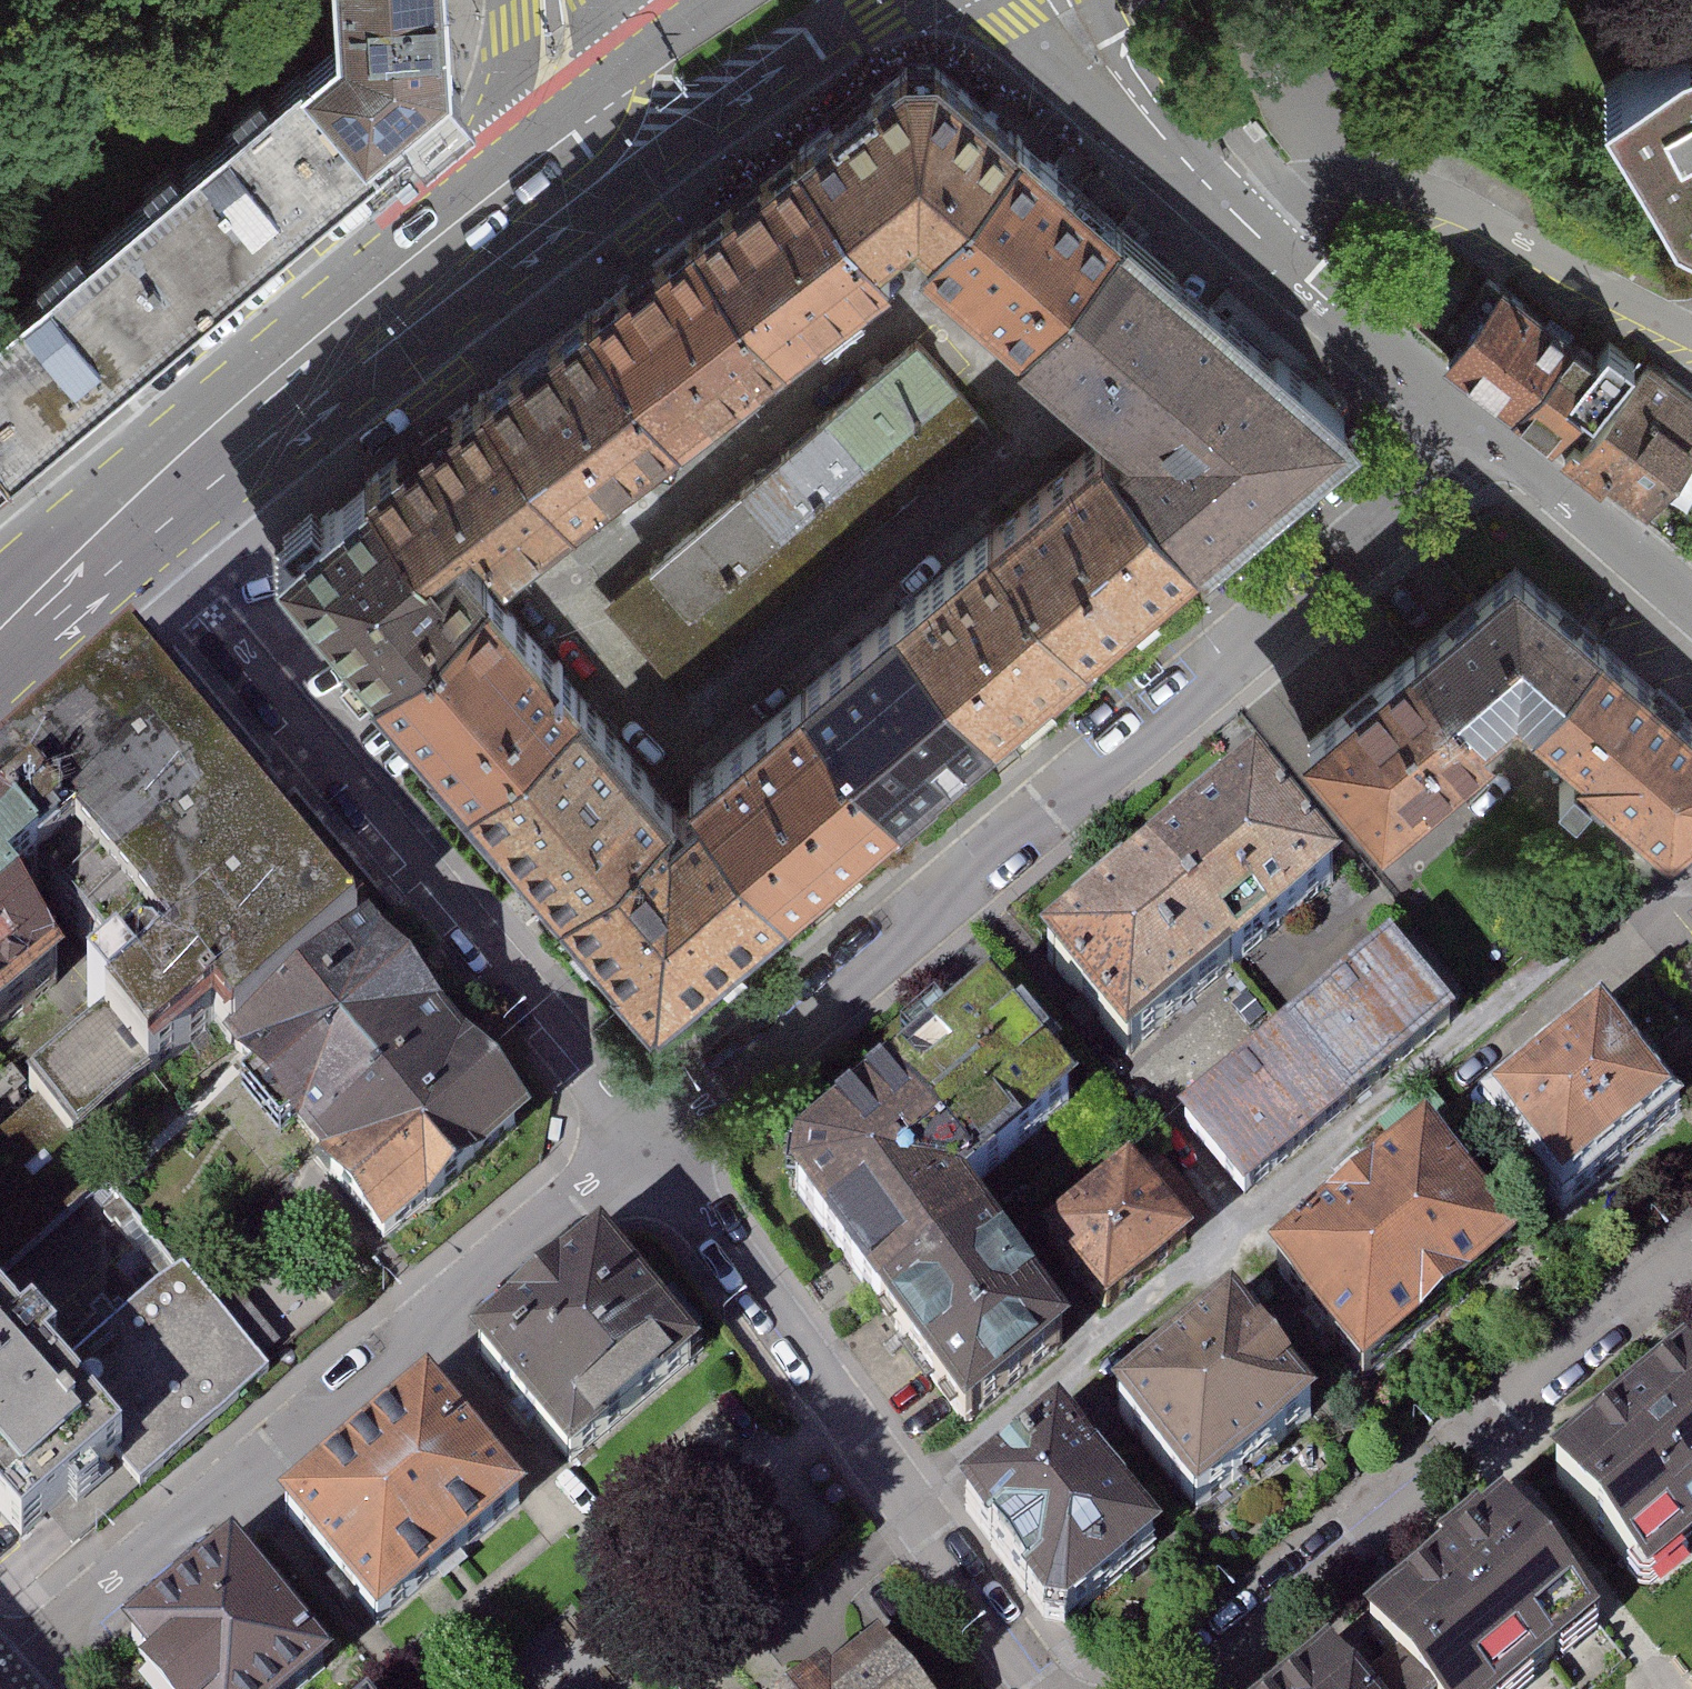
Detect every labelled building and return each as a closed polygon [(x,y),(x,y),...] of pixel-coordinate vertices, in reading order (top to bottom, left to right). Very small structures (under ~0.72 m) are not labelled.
[(456,0),(340,0),(342,37),(306,68),(384,160),(408,139),(407,121),(461,77),(456,0)] [(1686,57),(1618,108),(1682,216),(1691,221),(1691,55),(1686,57)] [(134,205),(211,301),(384,160),(306,68),(134,205)] [(912,289),(1006,181),(919,111),(902,96),(884,110),(773,192),(858,296),(894,274),(912,289)] [(1006,181),(912,289),(903,299),(1004,387),(1107,269),(1006,181)] [(669,277),(766,395),(884,299),(858,296),(773,192),(669,277)] [(211,301),(134,205),(0,316),(0,443),(17,464),(211,301)] [(1004,387),(1112,486),(1098,499),(1188,607),(1344,476),(1107,269),(1004,387)] [(564,363),(661,481),(766,395),(669,277),(564,363)] [(1562,371),(1489,317),(1433,388),(1504,446),(1562,371)] [(459,449),(556,567),(661,481),(564,363),(459,449)] [(1562,371),(1504,446),(1549,478),(1603,407),(1562,371)] [(901,376),(808,455),(850,506),(945,428),(901,376)] [(1549,478),(1636,549),(1691,478),(1691,473),(1603,407),(1549,478)] [(850,506),(809,541),(848,586),(982,472),(945,428),(850,506)] [(17,464),(0,443),(0,479),(17,464)] [(442,600),(472,636),(556,567),(459,449),(353,535),(420,617),(442,600)] [(808,455),(765,490),(809,541),(850,506),(808,455)] [(765,490),(718,530),(761,582),(809,541),(765,490)] [(1074,700),(1188,607),(1098,499),(1093,491),(979,584),(1074,700)] [(246,589),(359,728),(472,636),(442,600),(420,617),(353,535),(336,515),(246,589)] [(718,530),(676,565),(720,617),(761,582),(718,530)] [(720,617),(672,658),(707,707),(848,586),(809,541),(761,582),(720,617)] [(627,607),(672,658),(720,617),(676,565),(627,607)] [(1600,648),(1513,574),(1411,660),(1482,743),(1515,716),(1534,732),(1600,648)] [(976,779),(1074,700),(979,584),(881,664),(976,779)] [(707,707),(627,607),(587,639),(668,738),(707,707)] [(359,728),(449,837),(561,745),(472,636),(359,728)] [(1600,648),(1534,732),(1675,863),(1691,843),(1691,725),(1600,648)] [(1483,788),(1482,743),(1411,660),(1308,746),(1403,853),(1483,788)] [(884,855),(976,779),(881,664),(789,739),(884,855)] [(117,730),(0,840),(0,927),(26,958),(98,1038),(66,1062),(73,1072),(5,1124),(14,1137),(51,1184),(119,1124),(129,1136),(197,1078),(210,1095),(343,995),(117,730)] [(767,951),(884,855),(789,739),(672,835),(767,951)] [(538,944),(650,853),(561,745),(449,837),(538,944)] [(1348,866),(1267,765),(1158,857),(1242,953),(1348,866)] [(633,1060),(767,951),(672,835),(650,853),(538,944),(633,1060)] [(1242,953),(1158,857),(1043,957),(1127,1053),(1242,953)] [(26,958),(0,927),(0,978),(26,958)] [(1390,943),(1280,1034),(1343,1110),(1453,1019),(1390,943)] [(962,1192),(1085,1084),(999,983),(885,1082),(962,1192)] [(202,1101),(280,1197),(430,1079),(352,988),(343,995),(210,1095),(202,1101)] [(40,1037),(0,990),(0,1073),(40,1037)] [(1684,1110),(1609,1021),(1493,1119),(1567,1207),(1684,1110)] [(1280,1034),(1180,1121),(1242,1192),(1343,1110),(1280,1034)] [(357,1295),(511,1166),(430,1079),(280,1197),(357,1295)] [(962,1192),(885,1082),(803,1144),(796,1185),(865,1265),(962,1192)] [(1524,1246),(1430,1133),(1275,1262),(1368,1375),(1524,1246)] [(0,1148),(0,1292),(82,1222),(51,1184),(14,1137),(0,1148)] [(1136,1160),(1047,1232),(1111,1310),(1199,1239),(1136,1160)] [(1065,1338),(962,1192),(865,1265),(967,1422),(1065,1338)] [(605,1235),(476,1339),(573,1458),(702,1353),(605,1235)] [(102,1505),(113,1518),(237,1409),(147,1311),(23,1416),(102,1505)] [(1311,1419),(1233,1321),(1121,1410),(1199,1508),(1311,1419)] [(1549,1468),(1640,1578),(1691,1536),(1691,1366),(1685,1357),(1549,1468)] [(429,1381),(279,1502),(377,1622),(527,1502),(429,1381)] [(102,1505),(23,1416),(0,1390),(0,1596),(102,1505)] [(1162,1550),(1056,1424),(957,1505),(1041,1622),(1068,1626),(1162,1550)] [(1371,1613),(1435,1688),(1513,1688),(1602,1615),(1507,1501),(1488,1517),(1478,1505),(1440,1537),(1449,1548),(1371,1613)] [(116,1619),(144,1652),(130,1663),(152,1688),(274,1688),(325,1646),(225,1528),(116,1619)] [(796,1688),(927,1688),(881,1635),(835,1673),(827,1663),(796,1688)] [(1287,1688),(1358,1688),(1329,1654),(1287,1688)]
